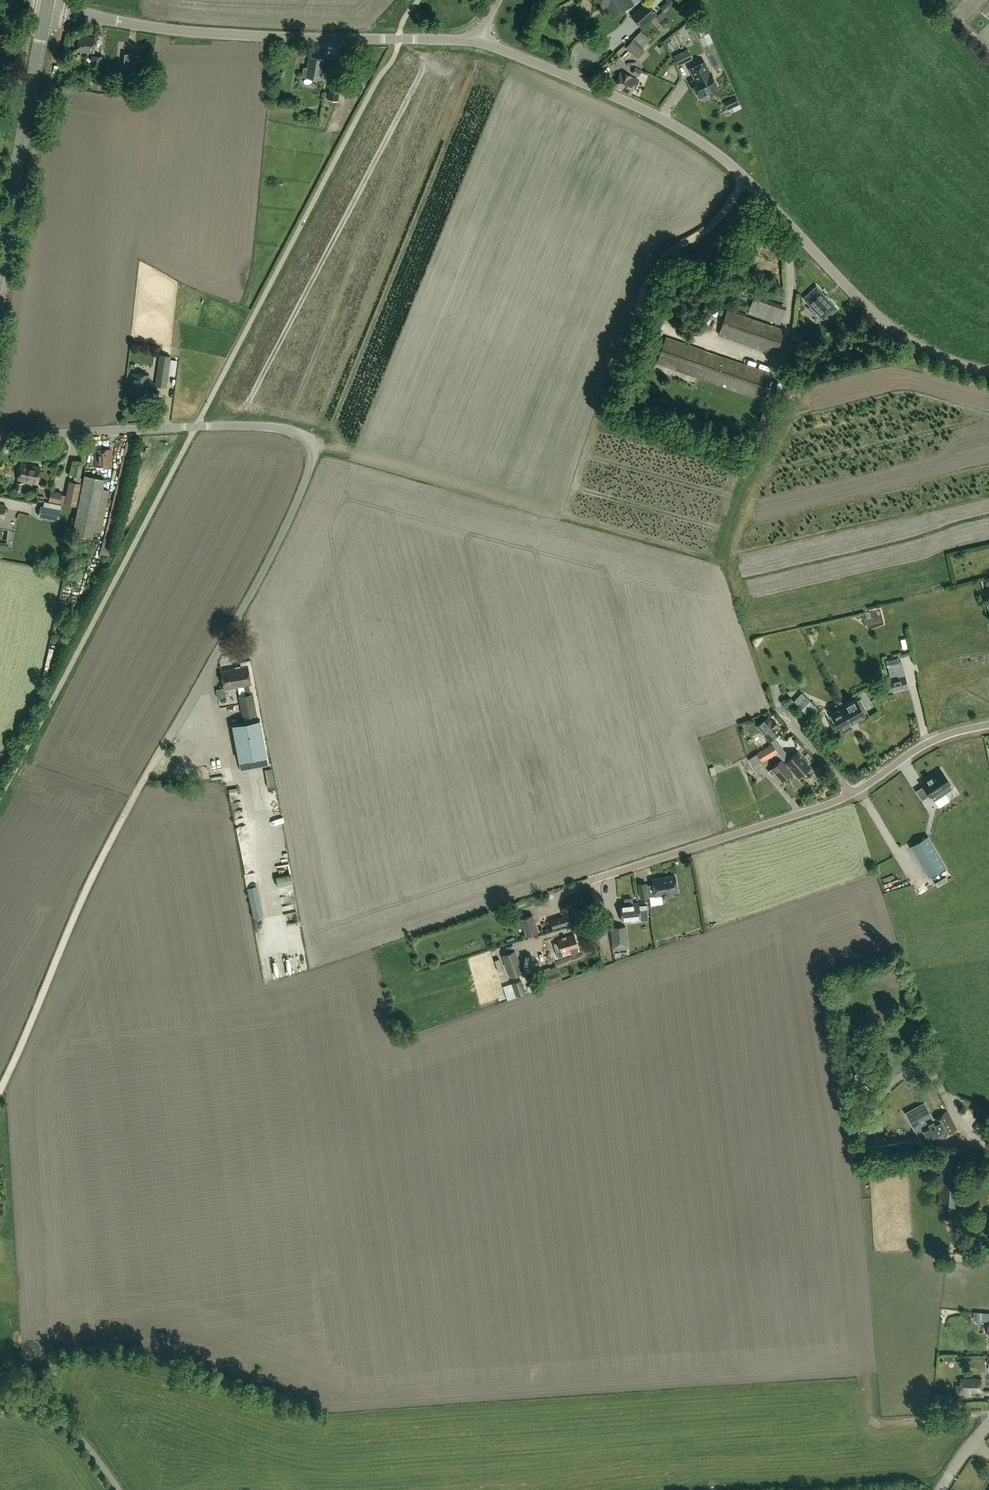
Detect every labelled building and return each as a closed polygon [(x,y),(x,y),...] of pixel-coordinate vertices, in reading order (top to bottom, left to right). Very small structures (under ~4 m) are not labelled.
[(613,17),(627,10),(622,0),(599,0),(603,8),(608,6),(613,17)] [(641,28),(657,14),(646,2),(630,15),(641,28)] [(687,23),(689,29),(694,27),(699,38),(707,34),(699,16),(687,23)] [(641,30),(625,47),(637,58),(645,51),(642,48),(650,39),(641,30)] [(77,51),(93,53),(95,38),(79,36),(77,51)] [(678,66),(692,59),(687,49),(673,56),(678,66)] [(707,55),(713,69),(723,65),(716,51),(707,55)] [(123,75),(139,77),(141,56),(125,54),(123,75)] [(101,68),(103,56),(91,55),(90,67),(101,68)] [(302,77),(321,80),(324,60),(309,57),(307,68),(304,68),(302,77)] [(327,57),(325,67),(326,68),(325,73),(338,75),(339,73),(346,74),(348,60),(341,59),(327,57)] [(704,62),(690,69),(693,75),(695,74),(697,79),(691,81),(699,97),(701,97),(702,99),(704,100),(707,98),(708,96),(707,94),(715,90),(717,85),(710,72),(710,73),(704,62)] [(641,70),(635,67),(632,73),(639,76),(641,70)] [(614,89),(630,96),(637,80),(623,74),(620,73),(614,89)] [(331,81),(327,100),(337,102),(341,83),(331,81)] [(736,96),(727,100),(731,108),(740,104),(736,96)] [(694,112),(697,118),(704,115),(701,109),(694,112)] [(729,270),(723,285),(727,287),(731,279),(736,281),(739,275),(729,270)] [(837,305),(816,283),(803,295),(811,303),(808,305),(814,311),(816,309),(824,317),(837,305)] [(786,306),(754,295),(747,313),(780,325),(786,306)] [(719,335),(775,355),(784,330),(727,310),(719,335)] [(656,365),(760,401),(770,374),(666,337),(656,365)] [(171,356),(160,355),(155,385),(166,387),(171,356)] [(178,357),(177,371),(184,371),(185,358),(178,357)] [(149,375),(133,373),(130,392),(146,395),(149,375)] [(103,466),(103,469),(110,469),(110,466),(112,466),(111,450),(95,451),(96,467),(103,466)] [(129,461),(123,490),(127,491),(133,462),(129,461)] [(40,467),(20,463),(17,480),(37,484),(40,467)] [(73,476),(79,477),(82,465),(75,464),(73,476)] [(73,534),(92,538),(104,479),(85,475),(73,534)] [(77,507),(82,483),(69,480),(64,504),(77,507)] [(119,528),(125,499),(120,498),(114,527),(119,528)] [(41,506),(39,516),(58,519),(61,505),(45,502),(44,507),(41,506)] [(898,657),(886,660),(888,669),(903,665),(902,662),(900,663),(898,657)] [(238,679),(249,677),(248,667),(221,672),(223,681),(237,678),(238,679)] [(237,678),(223,681),(224,689),(244,685),(246,695),(239,697),(243,717),(256,714),(253,694),(251,694),(249,685),(251,684),(249,677),(238,679),(237,678)] [(907,686),(905,677),(881,682),(884,692),(907,686)] [(223,689),(216,690),(218,698),(225,697),(223,689)] [(804,698),(800,694),(793,701),(802,709),(810,701),(806,697),(804,698)] [(855,697),(842,704),(841,701),(840,701),(852,723),(866,716),(864,713),(866,711),(863,705),(860,699),(857,701),(855,697)] [(852,723),(840,701),(834,705),(836,708),(830,712),(831,714),(830,715),(834,724),(836,723),(840,730),(852,723)] [(776,727),(778,726),(773,720),(771,722),(767,717),(757,726),(770,741),(780,732),(776,727)] [(239,723),(247,764),(268,760),(260,719),(239,723)] [(789,736),(781,743),(788,750),(796,743),(789,736)] [(772,743),(756,753),(762,762),(777,753),(772,743)] [(977,763),(986,760),(982,747),(973,750),(977,763)] [(785,762),(798,777),(810,767),(797,752),(785,762)] [(782,781),(791,774),(780,761),(768,772),(771,775),(775,772),(782,781)] [(275,786),(272,768),(265,769),(268,787),(275,786)] [(774,792),(780,786),(775,782),(770,787),(774,792)] [(951,782),(932,796),(942,813),(963,800),(951,782)] [(911,846),(929,876),(946,866),(928,836),(911,846)] [(641,899),(677,892),(674,876),(652,880),(653,885),(646,887),(646,884),(638,885),(641,899)] [(623,921),(640,919),(638,903),(632,904),(632,899),(624,900),(625,904),(621,905),(623,921)] [(576,922),(571,906),(561,909),(564,917),(551,921),(553,928),(566,924),(566,925),(576,922)] [(539,932),(533,914),(520,918),(526,936),(539,932)] [(611,928),(612,940),(613,951),(622,950),(621,939),(620,927),(611,928)] [(554,945),(558,958),(563,957),(562,953),(578,948),(574,935),(558,940),(559,943),(554,945)] [(502,955),(510,977),(523,973),(514,950),(502,955)] [(558,974),(551,976),(554,983),(561,981),(558,974)] [(512,983),(516,996),(526,992),(521,979),(512,983)] [(532,991),(541,988),(539,982),(529,985),(532,991)] [(946,1113),(933,1120),(922,1126),(932,1143),(943,1137),(943,1138),(956,1131),(946,1113)] [(888,1157),(914,1154),(913,1141),(886,1145),(888,1157)] [(940,1209),(960,1210),(963,1161),(943,1160),(940,1209)] [(978,1169),(973,1171),(977,1180),(982,1177),(978,1169)] [(977,1311),(977,1320),(988,1321),(988,1336),(988,1313),(977,1311)] [(982,1377),(960,1377),(960,1383),(955,1383),(955,1398),(957,1398),(957,1401),(965,1401),(965,1396),(972,1396),(972,1393),(982,1393),(982,1377)] [(935,1391),(934,1406),(947,1407),(948,1393),(935,1391)]
